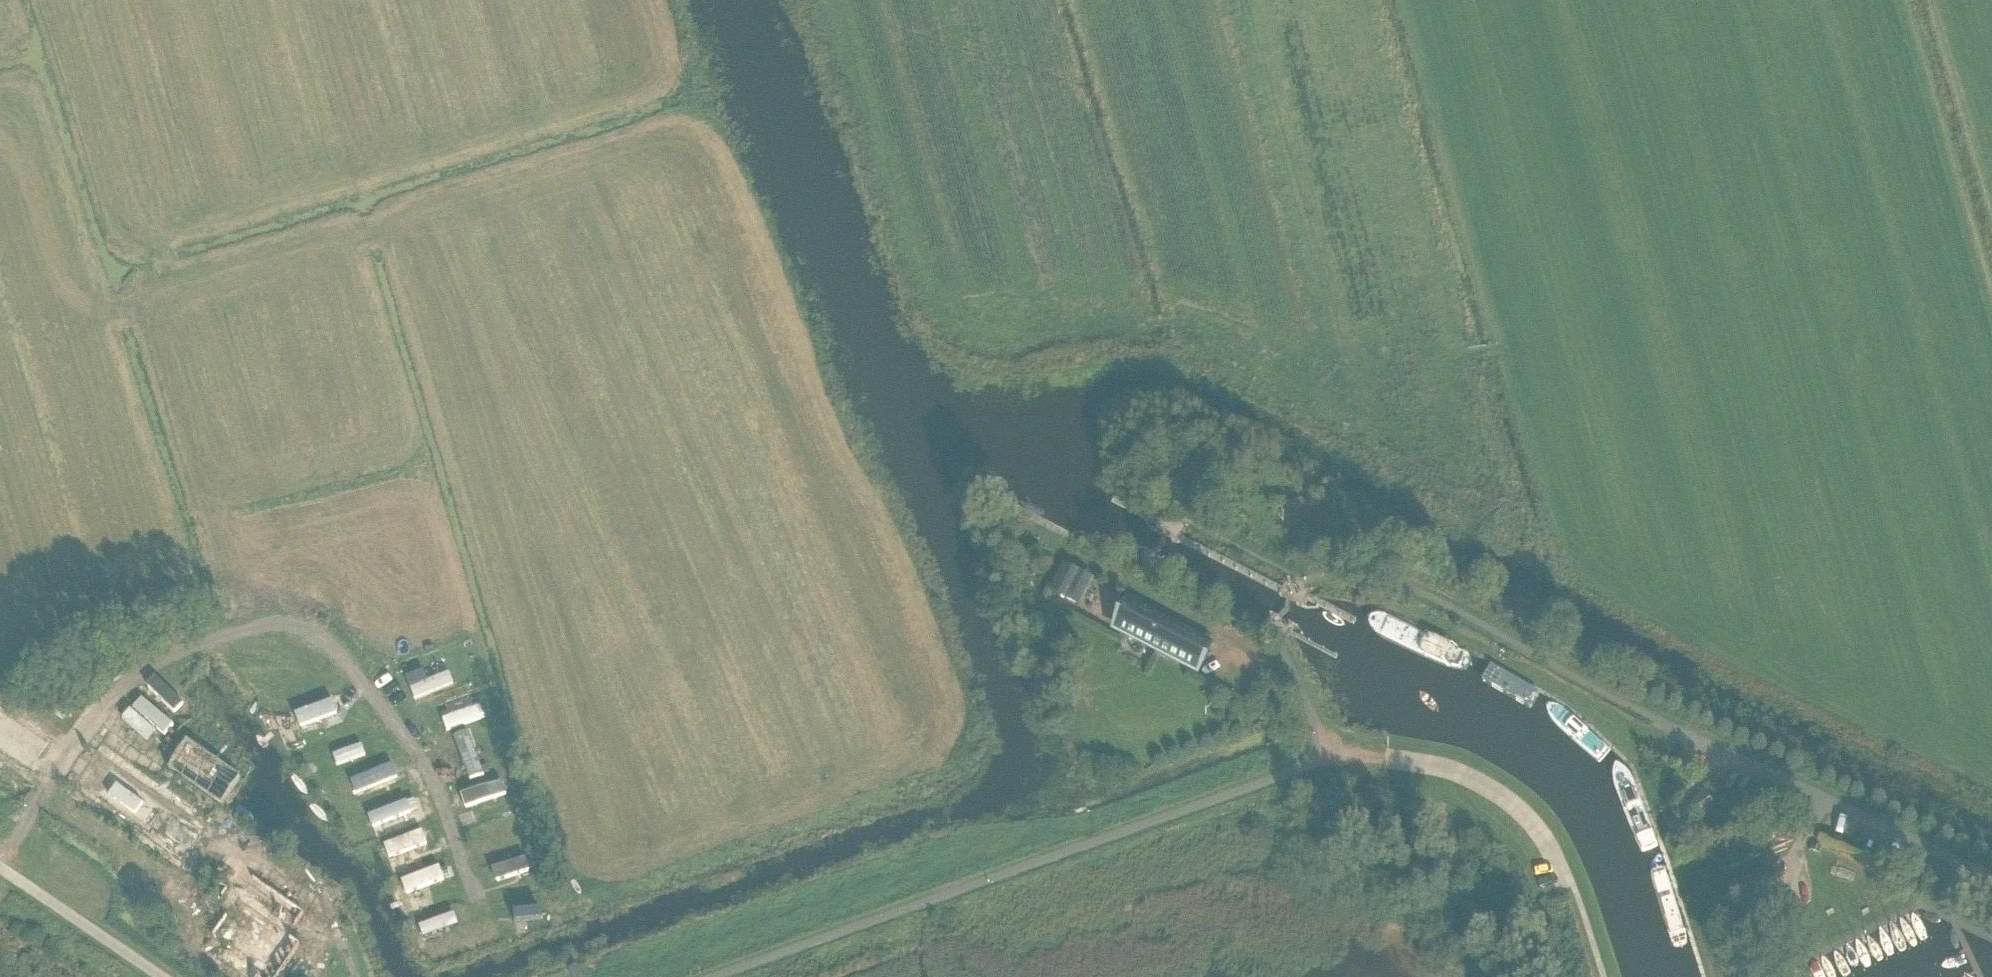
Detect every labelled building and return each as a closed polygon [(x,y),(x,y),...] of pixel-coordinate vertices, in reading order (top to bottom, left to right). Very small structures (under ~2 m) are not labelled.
[(1094,579),(1063,564),(1062,565),(1049,592),(1080,607),(1094,579)] [(1197,668),(1209,646),(1128,605),(1117,627),(1197,668)] [(147,749),(151,749),(156,748),(160,746),(163,744),(167,741),(170,738),(172,734),(174,730),(175,726),(175,721),(174,717),(174,712),(172,708),(170,705),(167,701),(163,698),(160,696),(156,694),(151,693),(147,693),(142,693),(138,694),(134,696),(130,698),(127,701),(124,705),(122,708),(120,712),(119,717),(119,721),(119,725),(120,730),(122,734),(124,738),(127,741),(130,744),(134,746),(138,748),(142,749),(147,749)] [(187,742),(167,770),(221,807),(240,779),(187,742)] [(93,759),(68,796),(176,869),(211,818),(117,754),(93,759)] [(524,859),(494,869),(498,881),(528,871),(524,859)] [(205,952),(241,976),(278,976),(299,946),(286,936),(289,932),(238,897),(212,937),(214,938),(205,952)]
